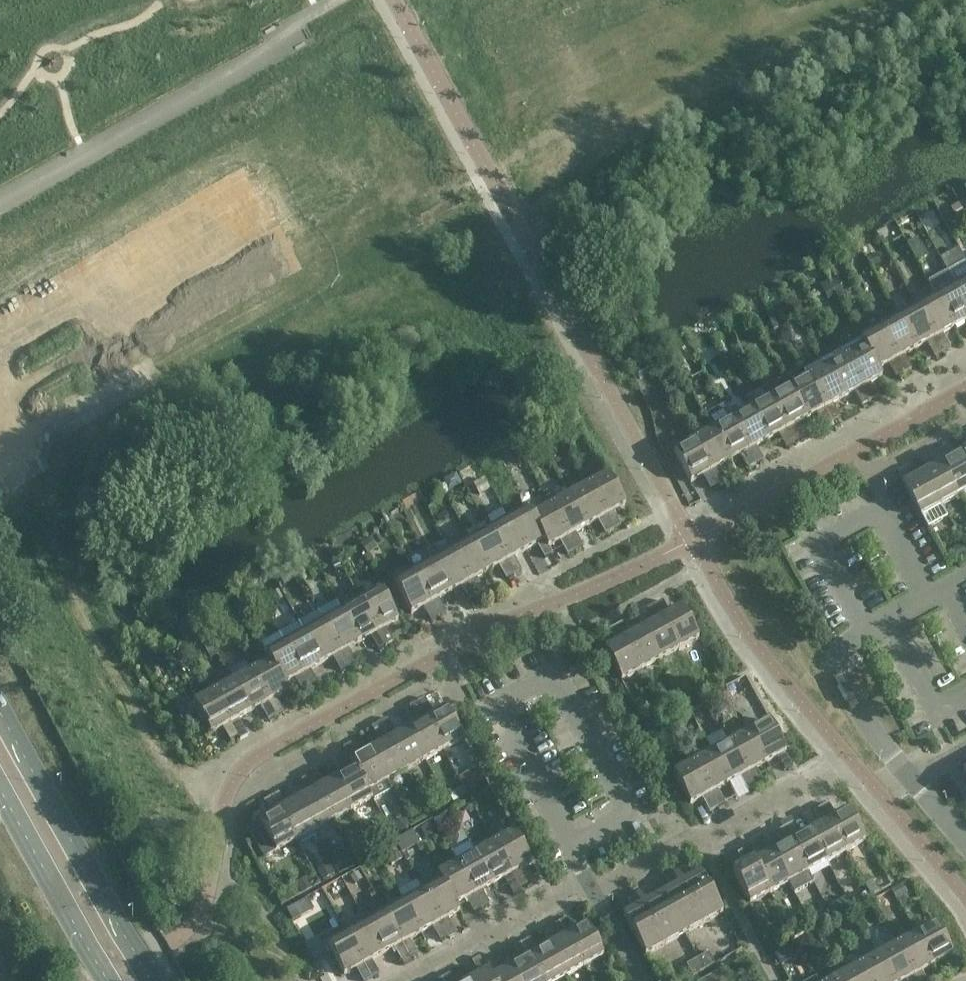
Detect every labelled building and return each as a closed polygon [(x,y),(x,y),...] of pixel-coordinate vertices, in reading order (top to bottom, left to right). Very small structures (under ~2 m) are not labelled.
[(956,287),(965,306),(965,282),(956,287)] [(956,287),(937,298),(954,328),(965,322),(965,324),(965,306),(956,287)] [(954,328),(937,298),(918,308),(942,352),(950,348),(943,334),(954,328)] [(942,352),(918,308),(899,319),(916,349),(927,343),(934,357),(942,352)] [(916,349),(899,319),(880,329),(904,374),(912,369),(904,356),(916,349)] [(904,374),(880,329),(860,340),(864,347),(865,347),(878,370),(889,364),(896,378),(904,374)] [(882,377),(878,370),(865,347),(864,347),(846,357),(870,402),(878,397),(870,383),(882,377)] [(870,402),(846,357),(827,368),(843,398),(855,392),(862,406),(870,402)] [(652,374),(646,364),(637,369),(643,379),(652,374)] [(843,398),(827,368),(808,378),(832,423),(840,418),(832,404),(843,398)] [(832,423),(808,378),(789,389),(805,419),(817,413),(825,427),(832,423)] [(805,419),(789,389),(770,399),(794,444),(802,440),(794,426),(805,419)] [(794,444),(770,399),(751,410),(767,440),(779,434),(786,448),(794,444)] [(767,440),(751,410),(732,420),(756,465),(764,460),(756,446),(767,440)] [(756,465),(732,420),(713,430),(730,461),(741,455),(748,469),(756,465)] [(730,461),(713,430),(694,441),(718,486),(726,481),(719,467),(730,461)] [(718,486),(694,441),(674,452),(691,483),(703,476),(711,490),(718,486)] [(963,453),(952,459),(944,446),(936,450),(963,499),(965,497),(965,492),(965,491),(965,459),(963,453)] [(963,499),(936,450),(929,454),(936,468),(925,474),(942,505),(955,497),(958,502),(963,499)] [(942,505),(925,474),(914,480),(906,466),(899,470),(897,471),(929,529),(949,518),(942,505)] [(626,505),(609,475),(589,486),(613,530),(621,526),(614,512),(626,505)] [(613,530),(589,486),(570,496),(587,526),(598,521),(605,534),(613,530)] [(587,526),(570,496),(551,506),(575,551),(583,546),(576,533),(587,526)] [(575,551),(551,506),(533,516),(532,517),(549,547),(560,541),(568,555),(575,551)] [(549,547),(532,517),(533,516),(529,509),(509,520),(526,551),(537,545),(545,559),(553,554),(549,547)] [(526,551),(509,520),(490,531),(515,575),(522,571),(515,557),(526,551)] [(515,575),(490,531),(471,542),(487,572),(499,566),(507,580),(515,575)] [(487,572),(471,542),(452,552),(477,596),(484,592),(477,578),(487,572)] [(477,596),(452,552),(433,562),(450,593),(461,587),(469,600),(477,596)] [(450,593),(433,562),(414,573),(438,617),(447,613),(439,599),(450,593)] [(438,617),(414,573),(394,583),(411,614),(423,608),(431,621),(438,617)] [(398,621),(381,591),(361,602),(386,646),(394,642),(386,628),(398,621)] [(699,638),(682,608),(670,614),(663,601),(655,605),(679,649),(699,638)] [(386,646),(361,602),(343,612),(360,643),(371,637),(378,650),(386,646)] [(679,649),(655,605),(647,609),(655,623),(643,629),(660,660),(679,649)] [(360,643),(343,612),(324,623),(348,667),(356,662),(349,649),(360,643)] [(660,660),(643,629),(632,635),(625,621),(617,626),(642,670),(660,660)] [(348,667),(324,623),(305,633),(321,664),(333,657),(340,671),(348,667)] [(642,670),(617,626),(609,630),(617,644),(605,650),(622,681),(642,670)] [(321,664),(305,633),(285,644),(310,688),(318,684),(310,670),(321,664)] [(310,688),(285,644),(266,655),(269,662),(270,661),(283,685),(284,684),(295,678),(302,692),(310,688)] [(288,691),(284,684),(283,685),(270,661),(269,662),(251,672),(276,716),(284,712),(276,698),(288,691)] [(276,716),(251,672),(233,682),(250,713),(260,707),(268,720),(276,716)] [(250,713),(233,682),(214,693),(238,737),(246,733),(238,719),(250,713)] [(238,737),(214,693),(194,704),(211,734),(223,728),(230,741),(238,737)] [(464,739),(447,709),(435,715),(427,702),(419,706),(444,750),(464,739)] [(444,750),(419,706),(412,710),(419,724),(408,730),(425,761),(444,750)] [(787,752),(770,721),(750,732),(767,763),(778,757),(785,771),(793,766),(786,752),(787,752)] [(425,761),(408,730),(397,736),(389,723),(382,727),(406,771),(425,761)] [(406,771),(382,727),(374,731),(381,745),(370,751),(387,782),(406,771)] [(767,763),(750,732),(731,743),(756,787),(763,783),(756,769),(767,763)] [(756,787),(731,743),(712,753),(729,784),(740,778),(748,791),(756,787)] [(387,782),(370,751),(359,757),(351,744),(343,748),(347,755),(368,792),(369,792),(387,782)] [(729,784),(712,753),(693,764),(718,808),(726,804),(718,790),(729,784)] [(368,792),(347,755),(339,759),(347,773),(336,779),(353,810),(373,799),(369,792),(368,792)] [(718,808),(693,764),(673,775),(690,805),(702,799),(710,812),(718,808)] [(469,792),(485,783),(477,767),(461,775),(469,792)] [(353,810),(336,779),(325,785),(317,772),(309,776),(334,820),(353,810)] [(334,820),(309,776),(302,780),(309,794),(298,800),(315,831),(334,820)] [(315,831),(298,800),(287,806),(279,793),(272,797),(296,841),(315,831)] [(296,841),(272,797),(264,801),(271,815),(247,828),(264,859),(296,841)] [(865,841),(849,811),(837,817),(829,803),(821,808),(845,852),(865,841)] [(845,852),(821,808),(813,812),(821,826),(810,832),(827,863),(845,852)] [(827,863),(810,832),(799,838),(791,824),(783,828),(808,873),(827,863)] [(808,873),(783,828),(775,833),(783,847),(772,853),(789,883),(808,873)] [(532,863),(515,832),(495,843),(519,888),(527,883),(520,869),(532,863)] [(493,884),(476,854),(470,843),(452,853),(458,864),(482,908),(490,904),(482,890),(493,884)] [(519,888),(495,843),(476,854),(493,884),(504,878),(514,895),(521,891),(519,888)] [(789,883),(772,853),(761,859),(753,845),(745,849),(770,894),(789,883)] [(770,894),(745,849),(738,854),(745,867),(733,874),(750,905),(770,894)] [(482,908),(458,864),(437,875),(441,882),(442,882),(455,905),(456,904),(466,899),(474,913),(482,908)] [(723,913),(701,873),(690,879),(685,868),(665,879),(671,889),(662,894),(665,901),(684,935),(723,913)] [(460,912),(456,904),(455,905),(442,882),(441,882),(423,892),(448,936),(456,932),(448,918),(460,912)] [(684,935),(665,901),(662,894),(653,899),(647,889),(628,899),(633,910),(623,916),(646,956),(684,935)] [(448,936),(423,892),(404,903),(421,933),(433,927),(440,941),(448,936)] [(410,957),(385,913),(379,903),(360,913),(366,924),(383,954),(394,948),(402,962),(410,957)] [(421,933),(404,903),(385,913),(410,957),(417,953),(410,939),(421,933)] [(604,956),(587,925),(575,932),(567,918),(559,922),(584,967),(604,956)] [(584,967),(559,922),(552,927),(559,940),(548,947),(565,977),(584,967)] [(383,954),(366,924),(347,934),(372,978),(380,974),(372,960),(383,954)] [(953,955),(936,924),(916,935),(933,966),(945,959),(952,973),(960,969),(952,955),(953,955)] [(347,934),(327,945),(344,976),(356,969),(363,980),(367,980),(372,978),(347,934)] [(916,935),(897,945),(917,980),(928,980),(922,971),(933,966),(916,935)] [(442,944),(450,940),(448,936),(440,941),(442,944)] [(548,947),(537,953),(529,939),(522,943),(542,980),(558,980),(565,977),(548,947)] [(522,943),(514,948),(521,961),(510,967),(518,980),(542,980),(522,943)] [(897,945),(879,956),(893,980),(905,980),(907,980),(917,980),(897,945)] [(716,964),(709,953),(698,959),(704,971),(716,964)] [(879,956),(859,966),(868,980),(893,980),(879,956)] [(404,965),(412,961),(410,957),(402,962),(404,965)] [(484,964),(480,957),(472,962),(480,975),(470,980),(493,980),(484,964)] [(704,971),(698,959),(687,965),(694,977),(704,971)] [(510,967),(499,974),(492,960),(484,964),(493,980),(518,980),(510,967)] [(859,966),(841,976),(843,980),(868,980),(859,966)] [(719,971),(708,978),(710,980),(725,980),(719,971)]
